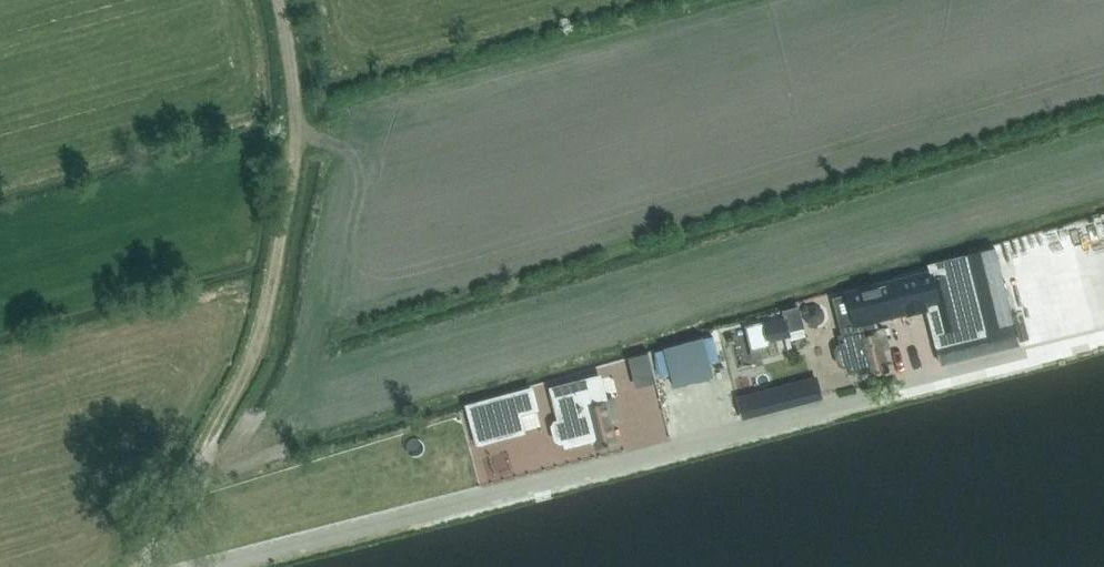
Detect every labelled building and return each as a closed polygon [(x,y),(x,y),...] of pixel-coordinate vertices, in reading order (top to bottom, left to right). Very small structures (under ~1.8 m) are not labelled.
[(848,296),(835,299),(840,320),(853,317),(855,325),(857,324),(859,332),(844,336),(840,337),(843,346),(838,347),(836,351),(840,364),(843,367),(848,366),(849,372),(869,367),(871,376),(888,372),(882,350),(889,348),(884,328),(876,330),(873,320),(908,311),(909,315),(926,310),(928,310),(934,335),(935,335),(941,359),(940,359),(941,361),(942,364),(950,362),(989,352),(966,256),(929,265),(931,273),(848,294),(848,296)] [(806,306),(803,312),(805,314),(807,321),(813,324),(820,323),(824,317),(822,310),(816,306),(810,308),(809,308),(806,306)] [(785,318),(749,327),(755,348),(769,345),(768,340),(776,338),(784,336),(790,334),(789,330),(803,326),(799,308),(784,312),(785,318)] [(649,353),(631,358),(635,375),(654,371),(649,353)] [(555,423),(553,427),(557,441),(560,443),(565,442),(566,446),(595,439),(598,449),(617,444),(611,422),(617,421),(612,398),(606,400),(600,377),(556,389),(562,412),(558,413),(560,422),(555,423)] [(817,379),(773,391),(777,408),(821,397),(817,379)] [(532,390),(468,407),(478,444),(504,437),(500,420),(519,415),(537,410),(532,390)]
